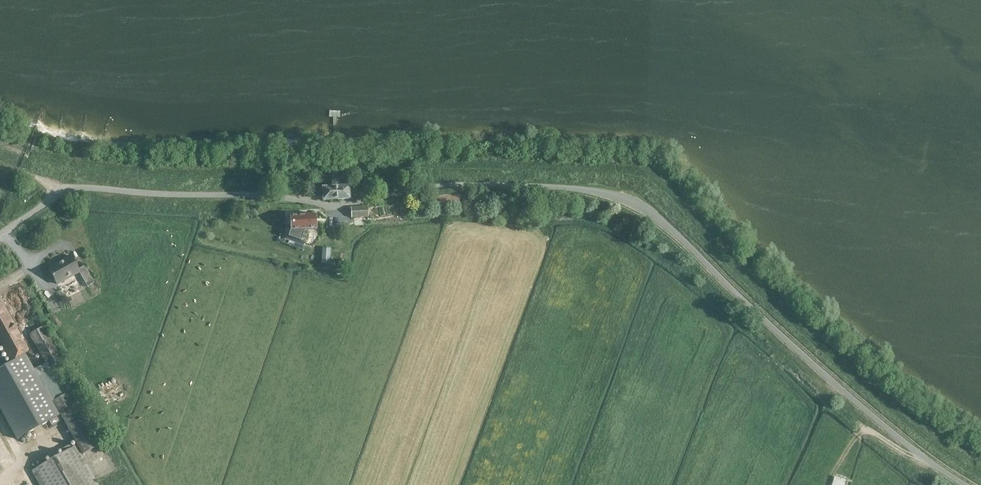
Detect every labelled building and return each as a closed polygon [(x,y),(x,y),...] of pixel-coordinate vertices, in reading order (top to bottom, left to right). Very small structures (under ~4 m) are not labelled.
[(332,187),(323,187),(323,200),(348,200),(348,189),(339,189),(339,179),(332,179),(332,187)] [(466,210),(466,192),(437,192),(437,209),(466,210)] [(367,218),(367,208),(351,208),(351,218),(367,218)] [(304,243),(310,229),(319,229),(318,214),(291,215),(292,229),(289,237),(304,243)] [(330,249),(322,249),(321,265),(329,265),(330,249)] [(87,287),(94,283),(85,266),(78,270),(71,257),(48,269),(57,284),(79,272),(87,287)] [(10,363),(25,354),(29,352),(0,301),(0,345),(10,363)] [(59,357),(42,327),(27,335),(44,365),(59,357)] [(16,439),(59,416),(52,402),(25,354),(10,363),(0,368),(0,409),(16,439)] [(59,416),(77,449),(96,481),(117,469),(73,391),(52,402),(59,416)] [(100,397),(104,405),(115,400),(111,392),(100,397)] [(0,469),(12,462),(0,441),(0,469)] [(77,449),(31,474),(37,484),(98,484),(96,481),(77,449)] [(835,477),(832,484),(844,484),(846,480),(835,477)]
